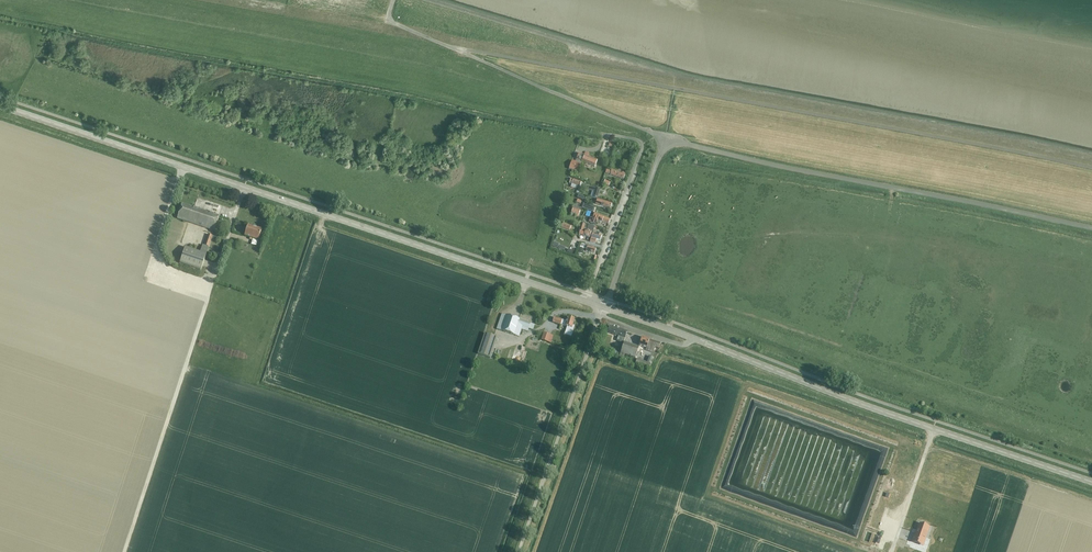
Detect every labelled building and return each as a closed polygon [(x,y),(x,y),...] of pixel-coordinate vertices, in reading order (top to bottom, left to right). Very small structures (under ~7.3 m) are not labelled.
[(584,156),(582,161),(595,166),(597,161),(588,157),(589,154),(585,152),(584,156)] [(572,161),(569,169),(578,172),(579,168),(582,161),(584,156),(579,154),(576,162),(572,161)] [(623,179),(625,175),(625,174),(624,173),(623,174),(612,170),(610,174),(623,179)] [(571,186),(580,189),(579,190),(580,190),(583,183),(571,179),(570,183),(572,184),(571,186)] [(598,199),(601,190),(589,186),(587,189),(595,192),(593,197),(598,199)] [(597,199),(595,204),(610,209),(612,204),(601,200),(597,199)] [(214,231),(219,216),(182,204),(177,219),(214,231)] [(573,206),(571,213),(576,214),(575,216),(578,217),(580,210),(581,208),(578,207),(574,206),(573,206)] [(592,218),(591,223),(596,225),(597,220),(608,224),(610,219),(599,215),(594,213),(592,218)] [(581,223),(579,230),(580,230),(579,234),(589,238),(591,232),(590,232),(587,230),(586,230),(587,225),(581,223)] [(259,241),(263,230),(248,225),(245,236),(259,241)] [(595,243),(596,240),(600,241),(602,237),(599,236),(599,234),(596,233),(595,235),(593,234),(591,238),(590,242),(595,243)] [(185,248),(180,263),(201,271),(212,236),(209,235),(208,235),(204,246),(203,246),(200,253),(185,248)] [(596,249),(596,248),(585,245),(584,248),(587,249),(586,251),(595,254),(596,249)] [(533,329),(535,325),(502,314),(497,329),(519,337),(522,330),(528,332),(529,328),(533,329)] [(554,317),(552,322),(565,326),(567,327),(564,335),(571,337),(575,326),(573,326),(574,320),(571,319),(571,318),(569,317),(568,318),(568,317),(566,321),(554,317)] [(627,332),(609,327),(607,333),(618,336),(617,341),(620,342),(618,347),(622,348),(627,332)] [(490,358),(497,338),(484,333),(477,354),(490,358)] [(548,342),(550,335),(544,333),(541,340),(548,342)] [(649,340),(642,337),(639,346),(646,348),(646,350),(653,353),(655,347),(659,348),(660,344),(649,340)] [(638,348),(624,343),(619,360),(621,361),(623,355),(635,358),(638,348)] [(649,370),(653,358),(648,356),(646,362),(637,359),(634,364),(649,370)] [(915,533),(912,542),(914,543),(915,541),(923,544),(929,527),(920,524),(917,533),(915,533)]
